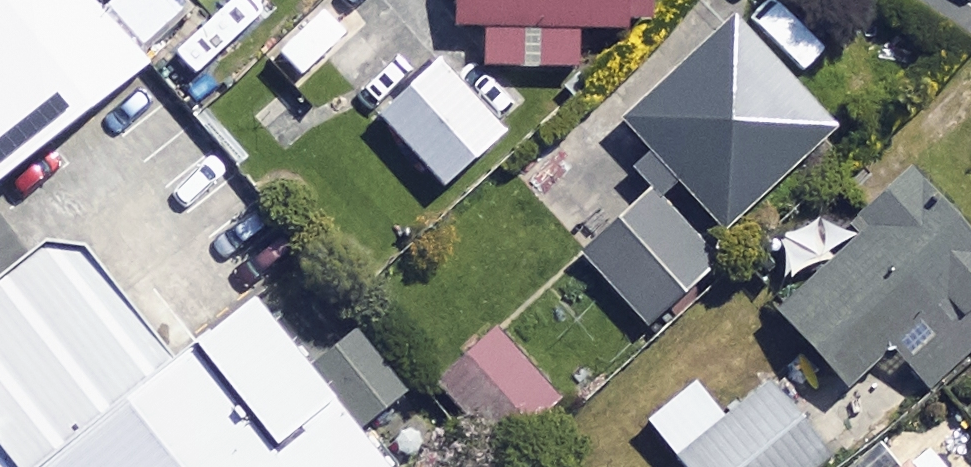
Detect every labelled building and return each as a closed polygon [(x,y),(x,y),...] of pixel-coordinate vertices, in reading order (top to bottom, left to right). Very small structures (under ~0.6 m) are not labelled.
[(127,39),(109,56),(128,77),(199,12),(187,0),(91,0),(127,39)] [(261,0),(234,0),(158,66),(186,99),(277,18),(261,0)] [(664,35),(663,0),(461,0),(461,35),(489,34),(489,74),(578,73),(578,36),(664,35)] [(837,133),(735,26),(624,131),(726,238),(837,133)] [(504,140),(436,68),(379,121),(448,193),(504,140)] [(844,193),(789,245),(822,280),(779,319),(848,394),(893,353),(936,400),(970,368),(970,324),(967,320),(970,316),(970,237),(917,179),(871,222),(844,193)] [(714,272),(651,201),(585,261),(648,331),(714,272)] [(176,393),(67,261),(0,316),(0,466),(86,466),(176,393)] [(266,320),(86,466),(387,466),(266,320)] [(495,322),(429,381),(495,456),(562,397),(495,322)] [(695,389),(649,425),(683,466),(821,466),(827,462),(767,386),(721,422),(695,389)] [(921,435),(948,466),(970,466),(970,424),(955,406),(921,435)] [(927,453),(910,466),(938,466),(927,453)]
